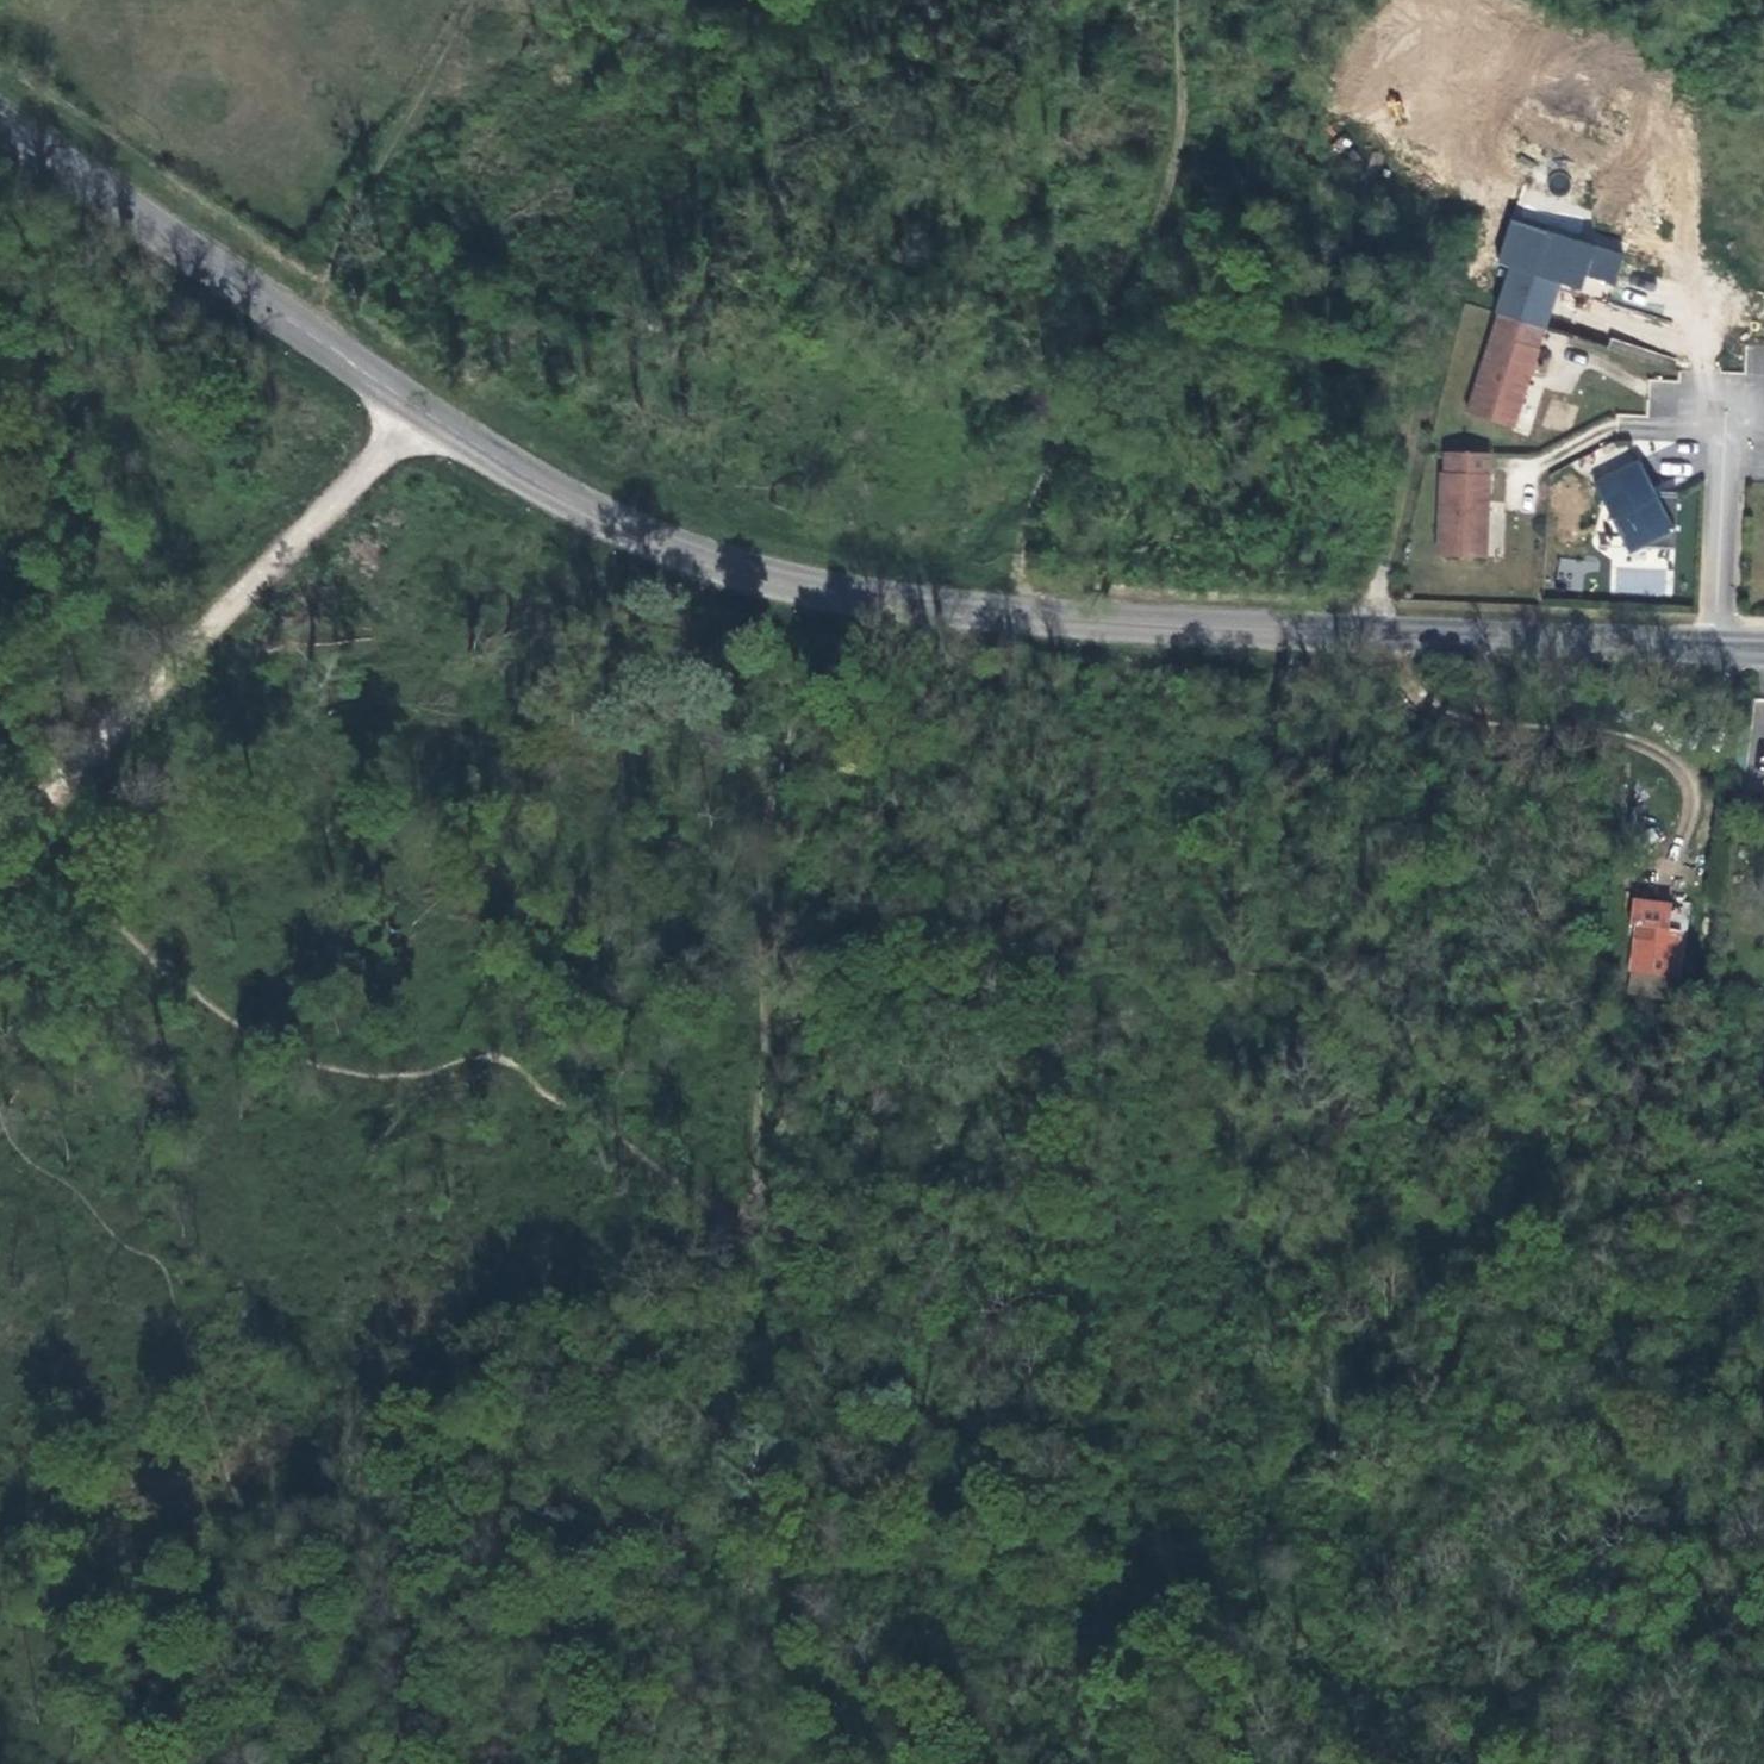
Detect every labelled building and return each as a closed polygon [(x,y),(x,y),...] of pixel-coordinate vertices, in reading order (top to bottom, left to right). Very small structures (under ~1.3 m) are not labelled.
[(1511,220),(1505,238),(1539,248),(1544,230),(1511,220)] [(1495,313),(1499,314),(1540,327),(1553,287),(1555,280),(1579,288),(1584,273),(1613,282),(1621,254),(1544,230),(1539,248),(1505,238),(1497,263),(1510,267),(1495,313)] [(1608,297),(1579,288),(1555,280),(1553,287),(1606,304),(1608,297)] [(1535,346),(1540,327),(1499,314),(1469,413),(1511,427),(1536,347),(1535,346)] [(1489,453),(1448,451),(1448,472),(1444,471),(1441,556),(1488,557),(1491,473),(1489,473),(1489,453)] [(1654,494),(1637,459),(1594,482),(1629,550),(1640,546),(1673,547),(1675,494),(1654,494)] [(1557,586),(1588,588),(1591,560),(1560,557),(1557,586)] [(1632,892),(1624,959),(1643,961),(1651,894),(1632,892)] [(1678,897),(1651,894),(1643,961),(1669,964),(1678,897)]
